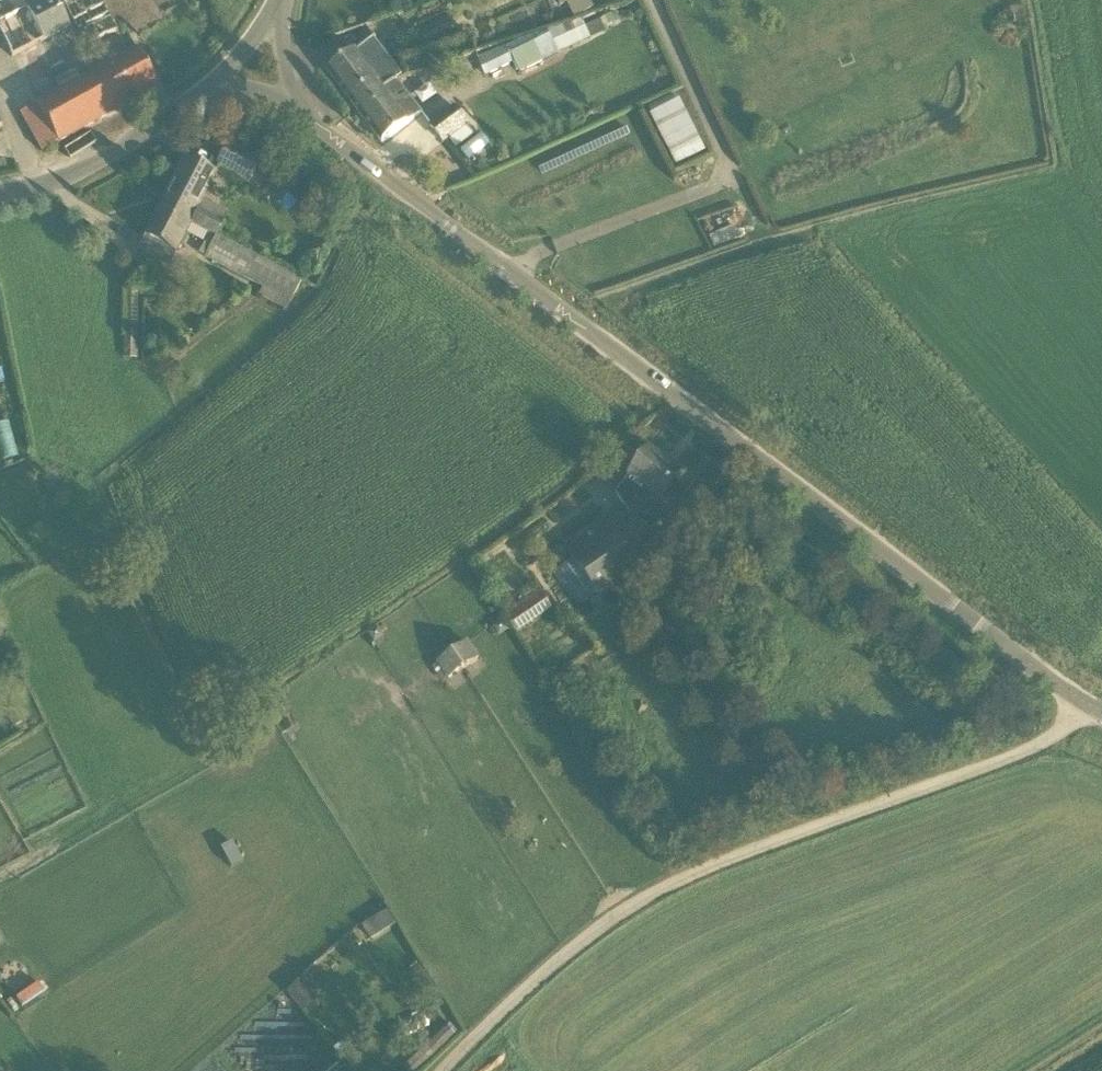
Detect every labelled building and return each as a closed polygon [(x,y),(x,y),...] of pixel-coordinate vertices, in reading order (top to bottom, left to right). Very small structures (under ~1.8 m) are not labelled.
[(70,26),(56,0),(36,0),(0,19),(0,34),(12,57),(70,26)] [(86,46),(117,30),(102,0),(62,0),(86,46)] [(572,17),(592,7),(588,0),(563,0),(572,17)] [(611,15),(602,19),(605,27),(615,23),(611,15)] [(515,63),(520,73),(591,38),(583,19),(570,23),(548,30),(477,58),(486,77),(515,63)] [(356,109),(396,79),(397,78),(384,60),(387,57),(373,38),(357,51),(356,49),(327,71),(356,109)] [(157,88),(134,45),(34,100),(36,103),(20,112),(42,151),(57,142),(57,143),(157,88)] [(431,54),(404,64),(408,75),(435,66),(431,54)] [(421,113),(396,79),(356,109),(382,143),(421,113)] [(648,111),(674,165),(704,152),(678,97),(648,111)] [(444,144),(447,142),(470,125),(455,106),(430,125),(444,144)] [(215,165),(234,175),(247,182),(261,156),(250,150),(251,149),(229,138),(215,165)] [(223,222),(227,214),(201,200),(216,173),(203,166),(184,156),(163,197),(195,213),(197,209),(223,222)] [(163,197),(137,248),(157,257),(168,263),(189,225),(214,238),(216,235),(223,222),(197,209),(195,213),(163,197)] [(214,238),(204,257),(262,288),(258,295),(285,309),(300,280),(257,257),(244,250),(216,235),(214,238)] [(122,357),(133,357),(136,357),(136,289),(131,289),(121,289),(122,357)] [(566,548),(575,561),(557,574),(578,606),(598,592),(605,601),(617,592),(612,585),(627,574),(633,581),(663,559),(657,550),(639,525),(660,498),(680,472),(650,449),(636,466),(630,475),(616,493),(624,506),(590,530),(595,537),(586,543),(582,537),(566,548)] [(517,634),(553,609),(539,589),(503,614),(517,634)] [(469,641),(440,660),(450,675),(479,656),(469,641)] [(426,1066),(435,1057),(459,1033),(450,1023),(425,1047),(416,1056),(403,1068),(406,1070),(420,1070),(426,1066)]
